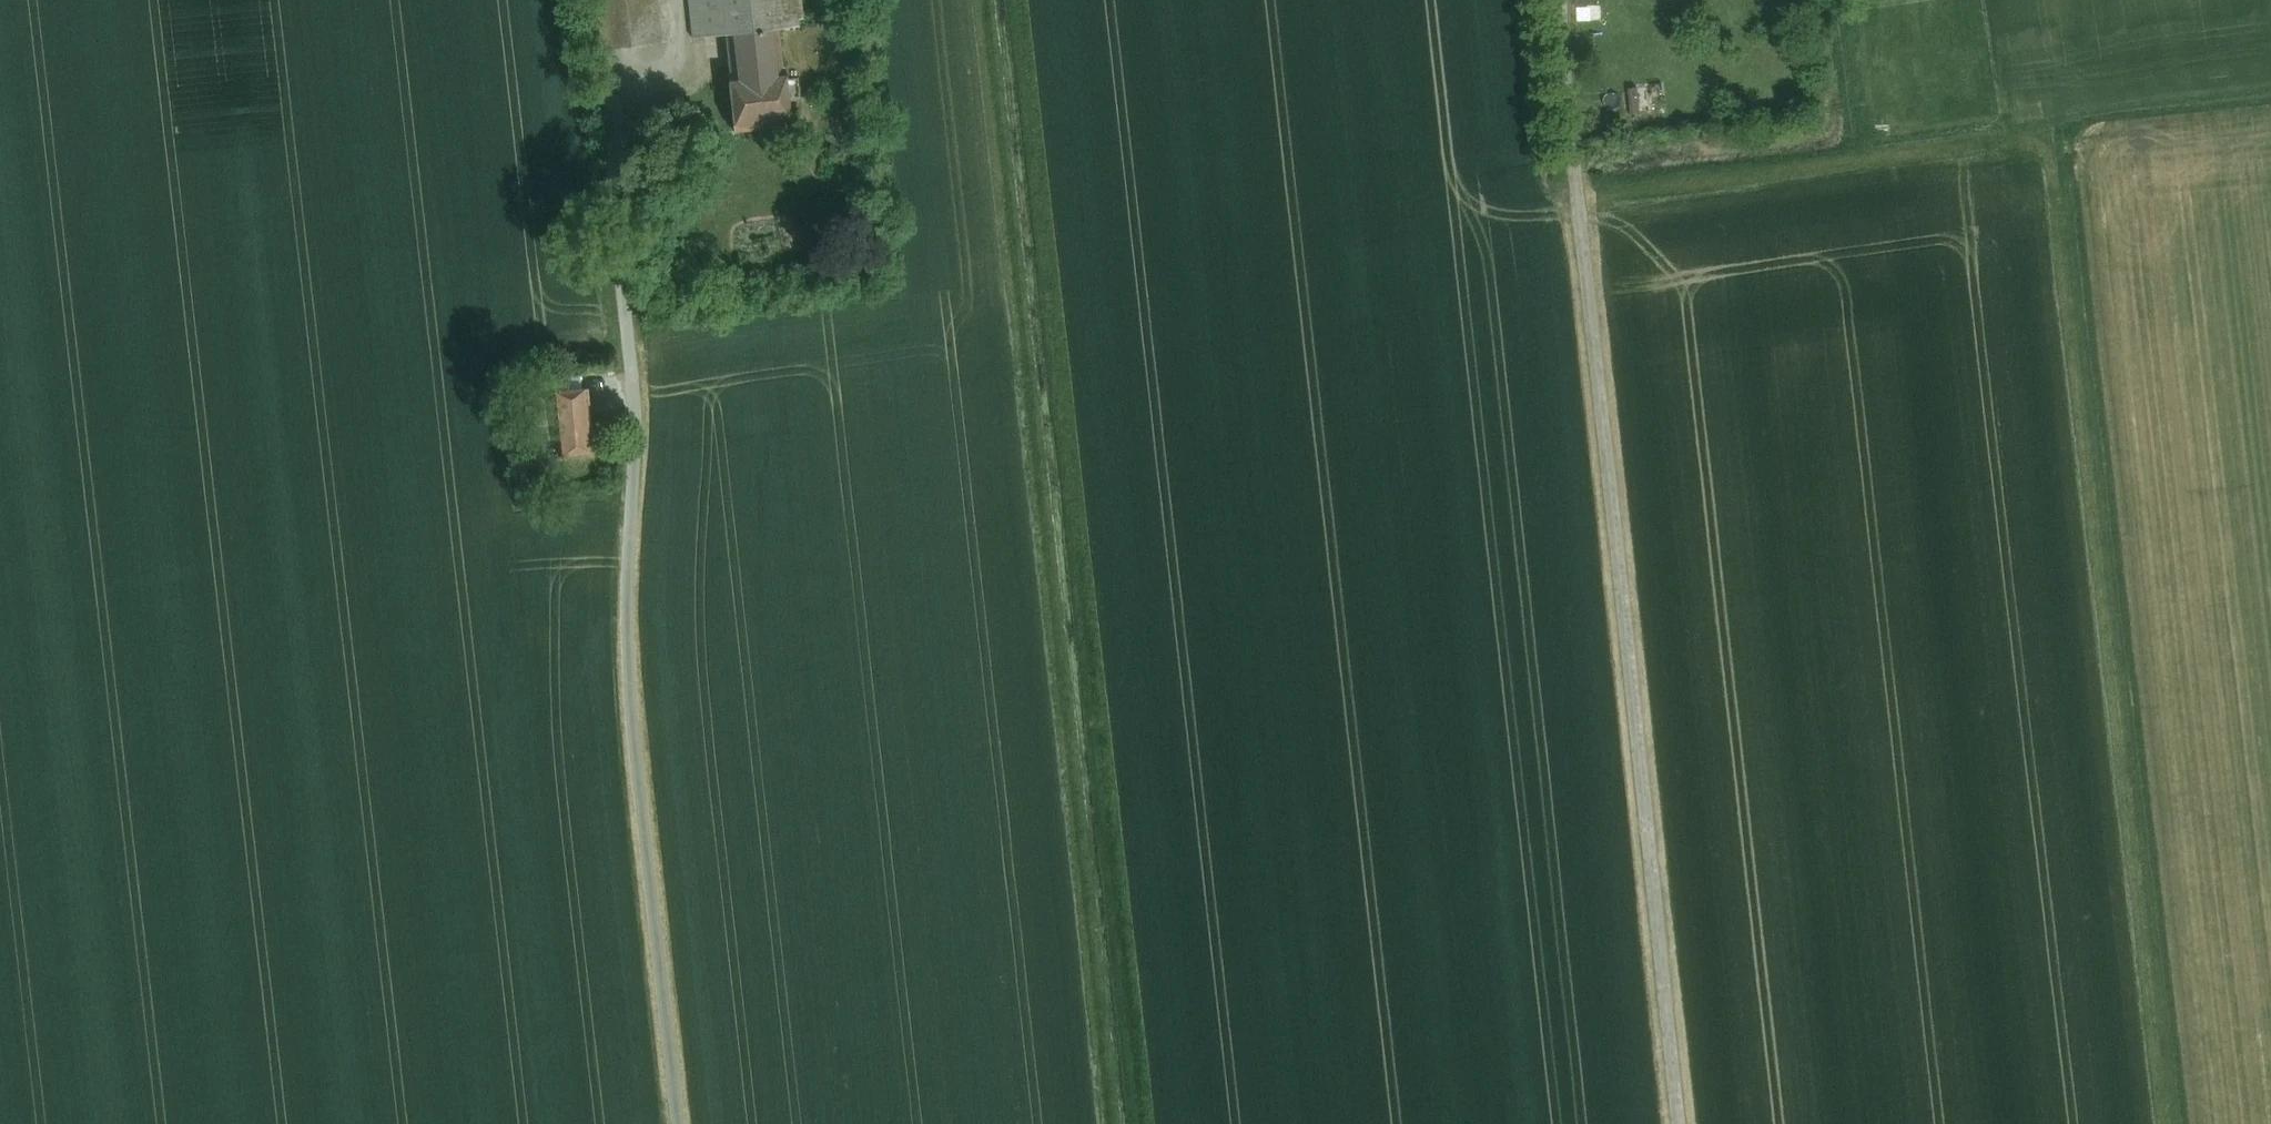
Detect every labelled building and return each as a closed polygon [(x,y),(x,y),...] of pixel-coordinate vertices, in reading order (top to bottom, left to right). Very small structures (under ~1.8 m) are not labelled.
[(597,48),(667,41),(662,0),(591,0),(597,48)] [(698,32),(728,29),(780,23),(814,19),(812,0),(694,0),(698,32)] [(780,23),(728,29),(733,71),(723,72),(729,124),(790,118),(780,23)] [(589,383),(554,386),(559,451),(595,448),(589,383)]
